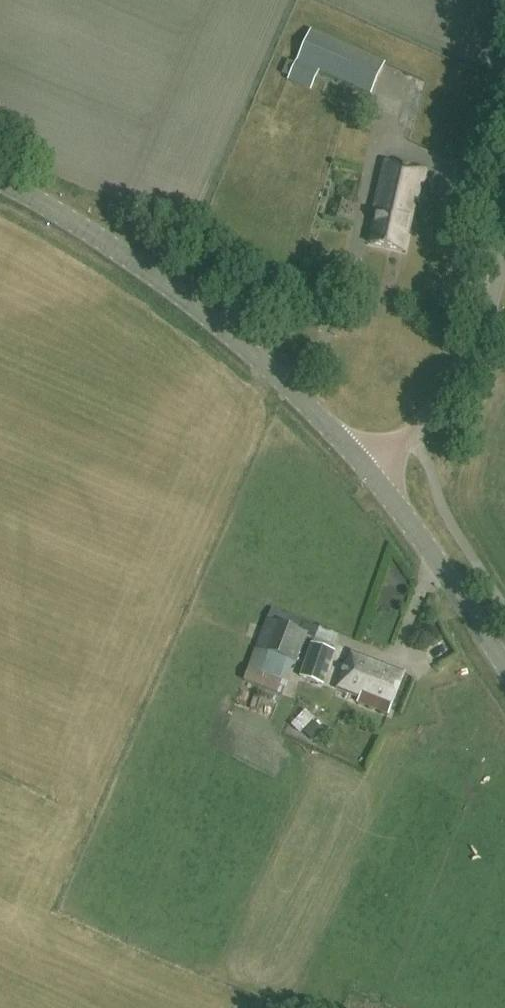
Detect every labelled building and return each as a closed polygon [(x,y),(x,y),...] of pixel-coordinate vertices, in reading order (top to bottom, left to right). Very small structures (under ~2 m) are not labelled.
[(385,65),(311,31),(288,81),(310,91),(320,71),(371,95),(385,65)] [(426,171),(387,162),(370,244),(406,251),(413,215),(411,215),(413,204),(419,205),(426,171)] [(342,216),(356,219),(359,204),(346,201),(342,216)] [(272,620),(253,670),(291,684),(309,634),(272,620)] [(450,642),(431,652),(438,663),(456,653),(450,642)] [(305,663),(315,668),(312,676),(327,682),(339,654),(315,643),(305,663)] [(399,673),(351,654),(337,691),(361,700),(358,705),(383,715),(399,673)] [(321,722),(308,733),(316,743),(329,732),(321,722)]
